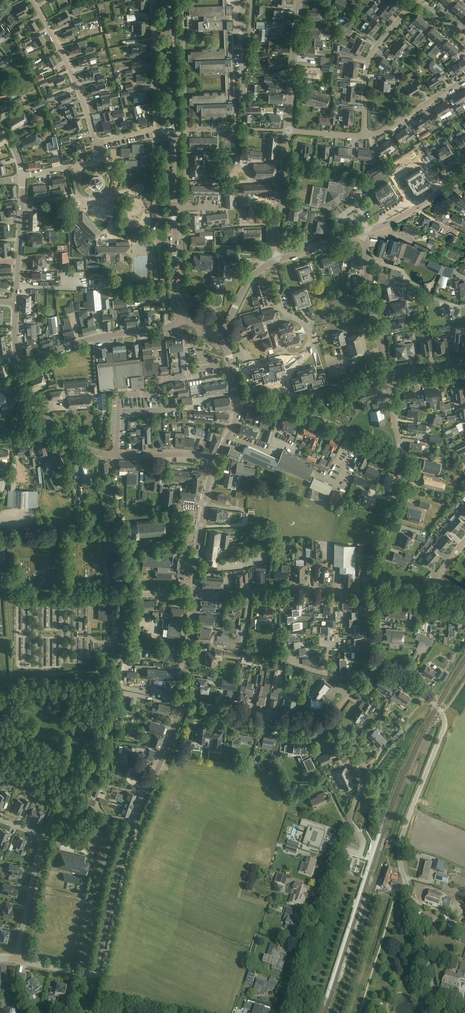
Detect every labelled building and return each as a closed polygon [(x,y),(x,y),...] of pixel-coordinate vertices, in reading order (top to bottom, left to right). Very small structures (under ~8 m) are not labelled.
[(144,8),(144,0),(137,0),(137,1),(133,1),(128,2),(128,7),(133,6),(133,9),(135,10),(138,10),(139,9),(139,8),(144,8)] [(227,0),(223,0),(223,6),(189,7),(190,16),(203,16),(204,21),(198,21),(199,30),(224,30),(224,39),(228,39),(228,30),(233,29),(232,5),(227,6),(227,0)] [(343,0),(335,0),(333,4),(343,9),(346,2),(343,0)] [(397,0),(392,0),(387,5),(385,4),(377,13),(386,20),(389,16),(386,13),(388,10),(392,13),(396,8),(400,3),(397,0)] [(459,0),(454,0),(452,3),(454,6),(452,9),(456,13),(464,4),(459,0)] [(464,4),(456,13),(461,17),(464,14),(464,15),(464,9),(464,8),(464,7),(464,5),(464,4)] [(23,7),(22,5),(14,9),(20,19),(23,17),(23,16),(26,14),(25,12),(28,10),(25,5),(23,7)] [(329,6),(324,6),(324,12),(322,12),(322,8),(313,7),(313,10),(308,9),(307,17),(312,17),(312,18),(314,18),(314,20),(321,21),(321,18),(328,18),(329,6)] [(81,13),(79,7),(72,10),(74,15),(81,13)] [(366,12),(374,19),(370,25),(377,31),(379,29),(379,28),(381,25),(377,21),(380,17),(370,8),(366,12)] [(70,19),(66,12),(62,14),(63,15),(56,19),(59,24),(70,19)] [(15,22),(11,15),(5,18),(9,25),(15,22)] [(412,33),(415,29),(417,27),(417,26),(423,20),(418,15),(413,21),(415,24),(410,30),(408,29),(406,31),(408,33),(405,37),(407,39),(411,35),(411,36),(413,33),(412,33)] [(417,27),(415,29),(418,31),(418,30),(421,33),(423,30),(428,24),(423,20),(417,26),(417,27)] [(38,28),(34,21),(27,25),(31,32),(38,28)] [(353,22),(345,30),(347,33),(356,25),(353,22)] [(284,24),(277,23),(276,29),(271,29),(270,35),(283,37),(284,24)] [(4,29),(0,24),(0,38),(3,35),(6,38),(12,34),(6,27),(4,29)] [(377,31),(370,25),(365,30),(363,28),(360,30),(365,34),(367,32),(372,36),(374,33),(375,34),(377,31)] [(22,32),(19,26),(12,30),(15,36),(22,32)] [(64,33),(65,36),(64,36),(65,38),(66,38),(66,39),(71,37),(71,39),(74,38),(73,33),(79,31),(77,26),(67,30),(67,32),(64,33)] [(322,29),(308,27),(308,29),(306,29),(305,37),(315,38),(314,46),(323,47),(323,41),(320,41),(322,29)] [(431,41),(438,32),(433,28),(428,34),(430,36),(428,39),(431,41)] [(443,37),(438,32),(431,41),(433,43),(435,40),(438,43),(443,37)] [(46,42),(41,34),(34,38),(36,41),(33,43),(36,47),(39,46),(46,42)] [(354,44),(363,49),(365,46),(364,46),(366,42),(361,39),(362,37),(357,34),(352,43),(354,44)] [(226,83),(229,82),(229,71),(233,71),(233,62),(231,62),(231,59),(233,59),(232,50),(228,50),(228,39),(224,39),(224,48),(219,48),(219,50),(216,50),(216,48),(211,48),(211,50),(208,51),(208,48),(202,49),(203,51),(191,51),(191,55),(188,55),(188,61),(195,61),(196,68),(199,68),(198,63),(200,63),(200,72),(203,72),(203,74),(209,74),(209,72),(212,72),(212,74),(217,74),(217,72),(220,72),(220,74),(225,73),(226,83)] [(393,52),(391,55),(396,59),(398,57),(399,58),(402,54),(401,53),(403,50),(405,52),(411,46),(405,40),(404,42),(401,40),(398,45),(397,44),(391,51),(393,52)] [(445,54),(446,53),(447,52),(453,45),(448,40),(443,46),(445,49),(443,52),(445,54)] [(276,41),(270,41),(269,49),(275,50),(275,51),(284,51),(285,50),(285,48),(284,47),(285,45),(276,44),(276,41)] [(81,51),(79,44),(71,46),(73,52),(77,51),(77,53),(81,51)] [(362,52),(363,49),(354,44),(352,49),(343,46),(341,51),(352,54),(354,52),(359,55),(361,51),(362,52)] [(447,52),(446,53),(448,55),(450,53),(453,55),(451,57),(453,59),(459,53),(456,51),(458,49),(453,45),(447,52)] [(146,52),(146,46),(138,46),(138,50),(133,50),(134,54),(130,54),(130,58),(136,58),(136,54),(138,54),(141,54),(141,53),(146,52)] [(315,48),(304,47),(304,55),(311,55),(310,57),(314,57),(315,48)] [(111,51),(113,60),(127,57),(125,48),(111,51)] [(433,54),(430,57),(434,60),(436,57),(435,56),(440,50),(437,48),(433,54)] [(38,67),(56,59),(54,54),(46,58),(47,60),(42,62),(42,63),(37,65),(38,67)] [(95,58),(94,55),(83,58),(84,59),(78,60),(80,66),(91,63),(90,60),(95,58)] [(456,59),(462,69),(464,68),(464,56),(463,57),(464,59),(461,61),(457,55),(455,58),(456,59)] [(285,68),(284,57),(268,58),(268,69),(285,68)] [(348,69),(358,70),(358,67),(358,63),(352,62),(353,59),(342,58),(342,61),(349,62),(348,69)] [(392,64),(383,58),(379,64),(389,70),(391,67),(394,69),(398,64),(393,61),(392,64)] [(56,59),(38,67),(39,70),(44,67),(44,68),(49,66),(50,67),(58,63),(56,59)] [(462,69),(456,59),(453,61),(455,64),(448,69),(450,73),(455,70),(457,73),(462,69)] [(443,70),(436,63),(433,67),(439,72),(442,77),(446,75),(443,70)] [(314,68),(305,67),(305,68),(302,68),(301,76),(306,76),(305,77),(319,78),(320,68),(314,68)] [(100,73),(99,69),(93,71),(93,70),(88,72),(85,73),(87,79),(95,77),(94,74),(100,73)] [(358,73),(358,70),(348,69),(348,76),(345,76),(344,79),(350,79),(351,76),(357,77),(357,73),(358,73)] [(442,78),(439,72),(435,75),(436,76),(427,82),(431,88),(436,85),(436,86),(440,83),(438,80),(442,78)] [(65,82),(63,76),(57,78),(56,77),(50,80),(52,84),(57,82),(58,85),(65,82)] [(395,76),(383,76),(383,80),(380,80),(379,85),(380,85),(380,91),(387,91),(387,92),(390,92),(391,85),(387,85),(388,81),(395,81),(395,76)] [(267,86),(270,86),(283,87),(284,83),(279,83),(279,82),(277,82),(276,82),(271,82),(271,78),(265,78),(265,82),(267,82),(267,86)] [(48,84),(46,79),(38,82),(41,87),(48,84)] [(422,86),(418,81),(414,83),(415,84),(406,90),(410,96),(415,93),(416,94),(420,91),(418,89),(422,86)] [(229,82),(226,83),(226,92),(221,92),(221,94),(218,94),(218,92),(212,92),(212,94),(210,94),(209,92),(204,92),(204,95),(192,95),(192,99),(190,99),(190,105),(197,104),(197,112),(200,111),(200,107),(201,107),(201,116),(205,116),(205,118),(210,118),(210,116),(213,116),(213,118),(219,118),(219,115),(221,115),(222,117),(227,117),(227,115),(234,115),(234,105),(233,105),(233,103),(234,103),(234,94),(230,94),(229,82)] [(344,82),(340,82),(340,87),(347,88),(346,93),(356,94),(356,90),(355,90),(356,87),(350,86),(350,83),(344,82)] [(106,87),(105,83),(99,85),(98,84),(93,86),(93,87),(91,87),(93,94),(100,92),(100,89),(106,87)] [(3,88),(0,90),(0,98),(5,96),(6,99),(7,98),(8,101),(12,100),(9,90),(4,91),(3,88)] [(317,93),(307,91),(305,103),(314,106),(315,104),(318,105),(318,106),(327,108),(329,97),(317,94),(317,93)] [(66,94),(65,92),(59,95),(63,105),(67,103),(66,101),(68,101),(67,100),(72,98),(70,93),(66,94)] [(145,100),(145,92),(138,93),(138,92),(134,93),(135,103),(139,102),(139,100),(145,100)] [(355,97),(356,94),(346,93),(346,100),(341,99),(341,104),(348,105),(348,100),(354,101),(355,97)] [(463,101),(464,100),(459,94),(453,98),(456,103),(454,105),(459,114),(464,111),(461,105),(464,103),(463,101)] [(97,102),(98,109),(98,110),(103,109),(103,108),(109,107),(110,111),(115,110),(115,107),(112,108),(111,105),(109,96),(105,97),(106,99),(102,100),(102,101),(97,102)] [(23,100),(22,97),(10,102),(11,105),(23,100)] [(45,106),(43,100),(34,103),(35,109),(45,106)] [(445,102),(440,106),(445,114),(450,111),(451,112),(454,110),(451,105),(448,107),(445,102)] [(69,107),(68,105),(63,106),(66,113),(67,112),(70,119),(74,117),(73,116),(78,114),(75,105),(69,107)] [(344,117),(353,118),(353,115),(353,111),(347,110),(348,107),(342,106),(341,110),(344,110),(344,117)] [(445,114),(440,106),(434,109),(437,113),(434,115),(438,120),(441,119),(440,117),(445,114)] [(125,116),(123,109),(113,111),(114,118),(125,116)] [(28,121),(23,111),(15,115),(16,115),(6,121),(12,129),(28,121)] [(138,118),(138,119),(139,124),(146,122),(145,117),(144,117),(144,113),(140,114),(140,115),(138,116),(138,118)] [(421,118),(426,126),(429,124),(429,125),(430,125),(435,122),(432,117),(429,118),(426,114),(421,118)] [(126,121),(125,116),(121,117),(122,122),(121,122),(122,128),(130,126),(128,120),(126,121)] [(353,118),(344,117),(339,116),(339,120),(343,120),(343,124),(341,123),(341,127),(346,127),(346,124),(352,125),(352,121),(353,121),(353,118)] [(421,129),(426,126),(421,118),(415,121),(418,125),(415,127),(419,132),(422,131),(421,129)] [(82,127),(80,119),(74,121),(75,124),(67,126),(69,131),(76,129),(82,127)] [(110,125),(109,121),(102,122),(103,126),(104,132),(112,130),(110,125)] [(408,134),(404,128),(399,132),(400,133),(395,136),(400,143),(407,138),(409,141),(415,137),(412,131),(408,134)] [(41,143),(37,134),(20,140),(23,149),(35,144),(35,145),(41,143)] [(279,135),(268,134),(266,153),(268,153),(267,158),(275,159),(276,146),(278,146),(279,135)] [(464,144),(464,143),(461,137),(458,138),(459,139),(455,141),(451,135),(448,137),(452,143),(455,147),(458,145),(460,148),(464,144)] [(59,149),(57,140),(52,141),(53,142),(47,143),(48,151),(59,149)] [(388,140),(383,143),(388,152),(394,148),(395,150),(397,148),(394,142),(391,144),(388,140)] [(442,148),(447,156),(453,152),(450,148),(452,147),(447,140),(442,143),(445,146),(442,148)] [(86,150),(84,143),(76,145),(76,144),(73,144),(73,148),(77,148),(77,152),(86,150)] [(383,155),(388,152),(383,143),(377,147),(380,151),(377,153),(381,158),(383,157),(383,155)] [(144,156),(144,144),(132,144),(132,148),(121,148),(121,156),(129,156),(129,160),(125,160),(125,168),(137,168),(137,164),(149,163),(148,155),(144,156)] [(309,144),(302,144),(300,155),(304,156),(304,161),(309,161),(310,156),(308,156),(308,153),(312,154),(313,146),(309,146),(309,145),(309,144)] [(329,147),(322,146),(321,157),(327,158),(326,162),(331,163),(332,157),(328,156),(329,147)] [(447,156),(442,148),(438,151),(435,146),(430,150),(436,160),(440,157),(442,160),(447,156)] [(340,158),(344,158),(345,148),(339,148),(338,152),(335,152),(334,161),(340,161),(340,158)] [(351,160),(354,161),(355,154),(351,154),(352,149),(345,148),(344,158),(351,159),(351,160)] [(364,160),(365,150),(358,149),(358,154),(355,154),(354,161),(357,161),(357,159),(364,160)] [(365,150),(364,160),(364,163),(370,164),(370,162),(374,162),(374,156),(371,155),(372,151),(365,150)] [(401,150),(392,154),(395,159),(403,155),(401,150)] [(261,156),(237,154),(236,159),(239,160),(239,164),(247,165),(247,161),(251,161),(251,159),(261,160),(261,156)] [(41,167),(40,160),(35,161),(36,162),(28,164),(29,170),(36,169),(36,168),(41,167)] [(276,178),(276,164),(254,164),(254,179),(263,179),(264,178),(276,178)] [(374,168),(367,171),(370,177),(380,171),(378,166),(374,167),(374,168)] [(379,173),(372,178),(375,184),(383,179),(379,173)] [(102,179),(99,176),(95,177),(92,179),(92,184),(95,186),(100,186),(102,183),(102,179)] [(399,183),(402,191),(422,184),(420,176),(399,183)] [(62,195),(59,179),(53,180),(54,187),(60,185),(61,189),(52,191),(53,197),(62,195)] [(351,182),(346,181),(342,181),(342,183),(329,180),(328,188),(313,186),(309,205),(332,209),(333,203),(336,203),(338,202),(338,199),(348,201),(351,182)] [(273,194),(273,182),(258,183),(258,184),(242,185),(243,194),(256,193),(256,195),(273,194)] [(388,183),(375,191),(376,193),(375,194),(382,204),(383,204),(384,206),(397,198),(396,196),(397,195),(390,184),(389,185),(388,183)] [(17,198),(15,185),(8,186),(10,199),(17,198)] [(416,193),(406,198),(409,204),(419,199),(416,193)] [(464,196),(462,199),(460,198),(459,200),(458,200),(457,202),(457,203),(456,203),(459,205),(456,209),(461,213),(464,209),(464,197),(464,196)] [(15,207),(14,201),(5,202),(6,208),(7,210),(1,211),(2,217),(7,216),(7,217),(16,216),(15,207)] [(303,208),(296,207),(295,211),(290,210),(289,219),(298,220),(298,217),(300,218),(300,219),(307,220),(307,212),(302,211),(303,208)] [(444,213),(436,208),(433,214),(436,216),(435,218),(442,221),(443,218),(441,217),(444,213)] [(101,236),(99,234),(101,232),(95,226),(96,225),(82,212),(77,218),(75,217),(72,220),(80,228),(79,229),(76,227),(75,231),(74,236),(75,240),(76,244),(78,247),(77,248),(79,250),(81,252),(83,254),(86,255),(87,254),(91,255),(96,255),(96,254),(102,254),(102,262),(108,262),(109,264),(110,264),(111,264),(112,264),(113,264),(114,264),(115,264),(116,264),(117,262),(124,262),(123,254),(130,254),(130,245),(129,245),(129,241),(119,241),(116,241),(116,245),(109,245),(109,241),(103,241),(101,237),(101,236)] [(37,213),(29,213),(28,230),(36,230),(39,230),(39,227),(36,227),(36,226),(37,226),(37,213)] [(464,220),(452,213),(449,218),(463,224),(464,220)] [(430,220),(423,216),(419,223),(422,225),(421,227),(426,230),(429,225),(428,224),(430,220)] [(319,219),(318,219),(315,219),(314,224),(317,224),(316,229),(317,229),(316,232),(323,233),(325,222),(319,221),(319,219)] [(200,229),(199,221),(190,222),(191,229),(196,229),(196,233),(204,232),(204,228),(200,229)] [(433,222),(430,228),(437,232),(438,230),(439,227),(440,226),(433,222)] [(8,225),(0,225),(0,234),(1,235),(9,235),(8,225)] [(417,231),(404,226),(401,232),(407,234),(407,235),(411,238),(414,239),(417,231)] [(57,236),(57,228),(45,229),(46,237),(47,237),(48,242),(52,242),(52,237),(57,236)] [(261,241),(261,230),(243,230),(243,239),(253,239),(253,241),(261,241)] [(213,236),(213,232),(200,233),(200,237),(192,237),(192,241),(191,241),(191,245),(205,245),(205,237),(213,236)] [(42,234),(34,234),(34,235),(28,235),(28,243),(30,243),(30,247),(35,247),(35,243),(42,243),(42,234)] [(377,248),(385,251),(385,250),(391,252),(393,253),(395,254),(402,257),(419,264),(438,273),(442,265),(426,257),(425,257),(427,252),(429,249),(415,243),(414,246),(407,243),(399,241),(399,243),(388,239),(387,242),(380,240),(377,248)] [(215,276),(225,277),(231,278),(233,259),(233,257),(240,258),(241,249),(227,247),(227,254),(223,254),(223,255),(221,255),(221,254),(215,253),(215,256),(215,258),(218,259),(216,275),(215,275),(215,276)] [(385,251),(377,248),(375,254),(384,257),(384,258),(386,259),(385,262),(393,265),(394,260),(390,259),(392,253),(393,253),(391,252),(385,250),(385,251)] [(68,262),(67,252),(59,252),(60,262),(68,262)] [(346,254),(346,253),(343,254),(343,262),(348,262),(348,268),(354,268),(353,261),(354,261),(353,253),(346,254)] [(33,264),(38,264),(38,263),(39,264),(39,263),(42,263),(42,262),(45,262),(45,261),(46,261),(47,261),(47,258),(45,257),(46,254),(40,254),(40,258),(39,258),(39,260),(38,259),(38,260),(34,260),(33,260),(33,264),(34,264),(33,264)] [(215,258),(215,256),(213,256),(199,254),(198,256),(194,256),(193,269),(212,271),(213,258),(215,258)] [(341,272),(339,266),(337,261),(336,257),(331,259),(330,256),(322,259),(323,262),(321,263),(323,269),(333,266),(335,273),(341,272)] [(42,262),(42,263),(39,263),(39,264),(38,263),(38,264),(33,264),(33,270),(42,271),(42,267),(47,267),(47,261),(46,261),(45,261),(45,262),(42,262)] [(83,269),(83,261),(74,261),(74,268),(80,268),(80,269),(83,269)] [(315,278),(310,263),(295,267),(300,282),(315,278)] [(0,264),(0,273),(11,272),(11,265),(0,266),(0,264)] [(386,275),(380,273),(378,276),(380,276),(378,280),(388,285),(390,280),(385,278),(386,275)] [(225,277),(215,276),(212,275),(210,285),(224,287),(225,277)] [(352,279),(351,275),(345,276),(345,281),(350,280),(351,288),(359,287),(358,279),(352,279)] [(460,279),(452,280),(452,287),(456,286),(457,296),(464,295),(464,282),(460,282),(460,279)] [(1,280),(0,280),(0,293),(4,293),(4,291),(10,291),(10,281),(1,281),(1,280)] [(252,297),(252,300),(252,301),(252,302),(253,303),(253,304),(254,305),(254,308),(255,308),(261,306),(271,303),(266,286),(264,286),(263,284),(258,285),(257,285),(258,288),(256,288),(258,296),(252,297)] [(109,304),(109,302),(108,288),(87,290),(89,310),(104,309),(104,315),(103,315),(103,321),(104,321),(105,330),(106,330),(107,331),(108,330),(111,329),(111,321),(111,314),(110,314),(110,309),(109,304)] [(311,303),(306,288),(291,293),(296,308),(311,303)] [(400,290),(385,293),(386,300),(394,298),(393,295),(397,294),(397,295),(401,294),(400,290)] [(32,296),(22,296),(21,301),(23,301),(23,312),(31,313),(32,296)] [(114,307),(127,306),(127,299),(113,300),(114,307)] [(407,309),(406,301),(390,304),(391,308),(388,308),(388,311),(387,311),(388,314),(389,314),(389,316),(399,314),(399,315),(404,314),(403,309),(407,309)] [(460,308),(455,309),(449,304),(446,308),(440,308),(441,318),(447,317),(453,322),(456,318),(462,318),(460,308)] [(152,310),(150,311),(150,307),(144,307),(145,312),(145,315),(144,315),(144,318),(145,318),(145,323),(153,323),(152,320),(155,320),(155,314),(152,315),(152,310)] [(244,319),(239,320),(240,325),(239,325),(241,334),(246,333),(246,334),(252,332),(254,341),(266,337),(266,336),(269,335),(266,321),(269,320),(269,322),(281,319),(279,311),(275,312),(274,308),(262,312),(263,314),(257,315),(257,313),(244,316),(244,319)] [(128,326),(131,325),(129,313),(120,314),(121,319),(124,319),(125,326),(126,327),(128,327),(128,326)] [(48,337),(46,338),(49,346),(54,344),(50,334),(59,333),(57,327),(56,327),(55,317),(48,318),(49,326),(47,326),(46,333),(48,337)] [(88,327),(90,333),(97,331),(95,325),(94,321),(94,320),(94,318),(92,318),(91,318),(91,319),(88,319),(88,322),(88,327)] [(406,324),(404,318),(398,319),(399,322),(391,324),(392,332),(395,331),(395,332),(399,331),(399,330),(402,330),(402,326),(403,326),(402,325),(406,324)] [(73,330),(72,330),(70,319),(66,320),(68,325),(62,326),(64,332),(63,332),(65,340),(75,338),(73,330)] [(84,335),(90,333),(88,327),(88,322),(87,322),(83,322),(85,327),(82,328),(84,335)] [(36,328),(36,324),(26,325),(27,345),(22,346),(23,355),(39,353),(37,344),(36,332),(38,332),(38,334),(42,333),(42,328),(40,328),(40,326),(38,326),(38,328),(36,328)] [(267,342),(263,343),(266,354),(278,351),(277,349),(282,347),(282,346),(285,345),(286,349),(295,346),(295,345),(299,344),(299,345),(301,344),(299,337),(293,338),(292,334),(296,333),(294,326),(292,326),(291,324),(281,326),(282,329),(279,330),(280,332),(269,335),(266,336),(266,337),(267,342)] [(459,328),(451,327),(450,338),(454,338),(453,346),(462,347),(462,342),(463,342),(464,333),(461,333),(460,334),(459,333),(459,328)] [(344,335),(343,331),(332,334),(336,345),(345,343),(349,357),(368,352),(362,332),(346,337),(345,335),(344,335)] [(413,332),(406,333),(407,340),(414,339),(413,332)] [(44,347),(49,346),(46,338),(44,339),(42,335),(39,336),(44,347)] [(437,353),(445,352),(444,344),(447,344),(447,337),(443,338),(444,341),(436,342),(437,353)] [(166,340),(169,366),(170,366),(171,374),(184,372),(181,349),(184,348),(183,339),(180,340),(180,339),(176,339),(171,339),(169,340),(166,340)] [(432,350),(431,339),(424,340),(424,343),(420,343),(422,355),(429,354),(428,350),(432,350)] [(161,340),(151,341),(152,348),(162,347),(161,340)] [(144,381),(146,379),(149,378),(155,378),(157,375),(171,374),(170,366),(169,366),(160,367),(159,360),(154,360),(153,356),(152,348),(151,341),(145,342),(145,346),(143,346),(144,357),(144,361),(141,361),(128,363),(126,343),(113,345),(113,351),(106,352),(106,347),(105,347),(105,346),(102,347),(98,348),(99,356),(100,362),(98,363),(98,364),(97,364),(100,390),(101,390),(101,391),(112,389),(116,389),(122,388),(135,387),(140,381),(143,381),(144,381)] [(414,353),(413,343),(404,345),(404,346),(400,347),(399,345),(394,346),(395,351),(397,351),(398,358),(406,357),(406,354),(414,353)] [(139,353),(138,344),(131,345),(132,349),(128,350),(128,354),(134,353),(135,357),(138,356),(138,353),(139,353)] [(267,365),(251,370),(252,373),(253,376),(253,378),(258,377),(258,378),(261,377),(263,383),(267,382),(267,381),(271,380),(271,381),(279,379),(277,371),(280,370),(280,369),(284,368),(284,366),(283,363),(282,359),(275,361),(266,363),(267,365)] [(7,364),(6,364),(0,366),(0,377),(2,376),(8,375),(7,369),(8,368),(7,364)] [(299,378),(292,380),(294,388),(299,387),(299,389),(310,386),(311,387),(319,385),(322,384),(322,382),(326,381),(324,373),(317,375),(314,367),(306,370),(306,371),(303,372),(302,371),(298,372),(299,378)] [(47,384),(43,374),(30,379),(33,388),(41,385),(41,386),(47,384)] [(64,388),(89,386),(88,379),(64,381),(64,388)] [(227,379),(218,380),(220,393),(229,391),(227,379)] [(210,381),(212,394),(220,393),(218,380),(210,381)] [(201,383),(203,395),(212,394),(210,381),(201,383)] [(179,383),(179,382),(168,384),(169,393),(178,392),(178,393),(179,393),(179,391),(180,391),(179,383)] [(184,382),(179,383),(180,391),(179,391),(179,393),(178,393),(178,396),(189,395),(188,386),(185,386),(184,382)] [(194,397),(203,395),(201,383),(190,385),(191,395),(193,394),(194,397)] [(379,398),(376,386),(358,390),(360,400),(372,398),(373,399),(379,398)] [(65,398),(64,390),(62,391),(62,390),(46,392),(47,400),(50,400),(63,398),(65,398)] [(434,407),(433,404),(433,399),(431,390),(425,391),(426,400),(430,400),(431,408),(434,407)] [(4,391),(0,392),(0,417),(9,415),(7,410),(2,411),(2,407),(7,406),(7,405),(14,404),(13,394),(5,396),(4,391)] [(422,406),(421,401),(421,398),(416,399),(415,392),(403,394),(404,402),(414,400),(414,405),(418,404),(419,407),(422,406)] [(93,405),(92,396),(79,397),(79,396),(68,397),(69,409),(80,409),(80,406),(93,405)] [(231,409),(229,397),(215,399),(215,400),(209,401),(210,410),(216,409),(216,411),(231,409)] [(378,409),(377,403),(372,404),(374,410),(370,411),(373,426),(386,424),(383,409),(378,409)] [(411,410),(408,410),(407,416),(416,418),(417,414),(419,415),(420,409),(411,408),(411,410)] [(260,411),(247,409),(245,418),(258,420),(260,411)] [(229,414),(194,411),(194,421),(213,424),(214,419),(215,419),(215,421),(228,422),(228,421),(229,414)] [(440,417),(433,414),(430,423),(439,426),(441,423),(438,422),(440,417)] [(448,416),(448,421),(456,419),(457,423),(460,421),(464,421),(464,414),(459,415),(456,415),(448,416)] [(291,420),(283,417),(281,424),(283,425),(281,430),(291,434),(294,427),(290,425),(291,420)] [(417,425),(417,424),(412,424),(408,424),(407,431),(417,432),(418,429),(418,426),(417,425)] [(418,429),(417,432),(425,433),(426,425),(417,424),(417,425),(418,426),(418,429)] [(252,428),(241,425),(239,433),(243,435),(245,436),(246,435),(250,437),(250,436),(255,437),(256,432),(251,430),(252,428)] [(142,443),(138,443),(138,449),(147,449),(147,443),(151,443),(151,427),(143,427),(143,430),(143,434),(141,434),(142,437),(142,443)] [(301,434),(307,437),(310,429),(304,427),(301,434)] [(448,434),(458,429),(456,427),(450,430),(450,428),(444,431),(446,435),(448,434)] [(209,432),(197,429),(195,436),(207,438),(212,440),(211,444),(200,439),(198,444),(198,443),(196,448),(200,450),(200,451),(213,456),(219,443),(222,436),(214,433),(214,432),(209,431),(209,432)] [(308,446),(314,448),(315,445),(318,437),(315,436),(316,431),(310,429),(307,437),(311,438),(309,443),(308,446)] [(132,436),(128,436),(127,443),(133,443),(133,444),(135,444),(136,444),(136,443),(138,443),(142,443),(142,437),(141,434),(143,434),(143,430),(138,430),(137,431),(137,436),(132,436)] [(165,448),(173,449),(173,440),(170,440),(170,438),(170,433),(165,433),(165,438),(165,448)] [(180,448),(184,448),(185,438),(184,438),(184,434),(176,433),(175,436),(174,443),(175,444),(175,447),(180,448)] [(430,435),(429,442),(441,444),(442,437),(430,435)] [(338,440),(331,437),(328,444),(326,444),(323,451),(328,453),(330,450),(333,451),(334,448),(335,448),(338,440)] [(185,438),(184,448),(193,449),(195,439),(185,438)] [(33,450),(32,443),(17,445),(18,452),(19,457),(28,456),(34,455),(33,450)] [(48,455),(45,443),(36,445),(39,457),(48,455)] [(422,445),(410,443),(409,451),(421,454),(426,455),(427,452),(421,451),(422,445)] [(455,448),(458,454),(464,451),(464,443),(455,448)] [(279,460),(246,445),(242,453),(230,447),(226,455),(239,460),(241,457),(273,472),(274,470),(282,473),(286,475),(287,473),(291,475),(292,473),(307,480),(314,463),(283,450),(279,460)] [(3,462),(10,461),(8,450),(3,451),(3,449),(0,449),(0,461),(3,460),(3,462)] [(369,457),(362,453),(356,464),(364,468),(366,463),(366,462),(369,457)] [(64,464),(60,454),(51,458),(50,457),(42,461),(47,473),(58,468),(58,467),(64,464)] [(329,456),(325,465),(329,467),(334,458),(329,456)] [(92,460),(82,460),(82,467),(80,470),(82,486),(88,485),(86,470),(85,471),(85,468),(92,468),(92,460)] [(230,473),(235,474),(254,477),(255,468),(243,466),(244,463),(237,462),(238,461),(232,460),(230,473)] [(78,470),(78,461),(71,461),(71,470),(72,474),(79,473),(79,470),(78,470)] [(108,467),(107,461),(100,462),(100,468),(100,469),(101,473),(101,477),(106,477),(105,473),(109,472),(108,467)] [(135,461),(119,461),(119,471),(128,471),(128,474),(127,474),(127,484),(137,484),(137,474),(134,474),(134,471),(135,471),(135,461)] [(440,466),(424,462),(422,471),(438,475),(440,466)] [(368,466),(363,475),(374,480),(379,471),(368,466)] [(157,492),(158,484),(158,483),(159,475),(152,474),(153,469),(148,469),(147,474),(145,474),(144,481),(152,482),(151,491),(157,492)] [(192,472),(171,470),(170,478),(171,478),(171,481),(179,482),(179,479),(188,480),(187,482),(191,483),(190,492),(180,491),(179,499),(195,501),(195,500),(198,500),(199,499),(200,497),(200,495),(199,494),(197,493),(196,493),(196,492),(201,493),(203,473),(202,473),(203,470),(192,469),(192,472)] [(16,472),(9,472),(8,481),(7,481),(7,490),(8,490),(8,507),(28,507),(29,491),(16,490),(16,482),(15,482),(16,472)] [(235,474),(230,473),(229,474),(225,474),(225,477),(223,477),(223,480),(224,480),(223,486),(231,487),(231,488),(235,489),(236,482),(232,481),(233,476),(235,477),(235,474)] [(397,477),(387,473),(382,487),(391,491),(394,482),(395,482),(397,477)] [(436,477),(424,474),(421,487),(434,490),(434,489),(443,491),(445,481),(438,480),(439,479),(436,478),(436,477)] [(58,487),(53,476),(44,481),(49,491),(58,487)] [(365,479),(354,476),(352,483),(363,486),(365,479)] [(314,478),(310,487),(328,495),(332,486),(314,478)] [(163,484),(158,484),(157,492),(162,492),(163,490),(165,490),(165,487),(163,487),(163,484)] [(335,492),(346,495),(348,491),(337,487),(335,492)] [(316,490),(309,488),(307,498),(313,499),(316,490)] [(173,490),(166,489),(165,503),(172,504),(173,490)] [(368,492),(362,490),(360,496),(364,497),(361,505),(366,506),(366,505),(373,507),(375,499),(368,496),(367,495),(368,492)] [(217,499),(217,500),(221,501),(221,502),(225,502),(226,500),(230,501),(231,497),(226,496),(227,494),(218,493),(217,496),(216,497),(216,499),(217,499)] [(430,504),(420,501),(418,507),(428,510),(430,504)] [(222,509),(212,508),(210,520),(221,521),(221,518),(227,519),(228,513),(222,512),(222,509)] [(421,511),(408,508),(406,515),(408,516),(407,520),(418,523),(421,511)] [(460,519),(462,516),(457,512),(455,515),(457,516),(452,522),(459,528),(464,522),(460,519)] [(115,524),(114,516),(107,517),(109,525),(115,524)] [(166,533),(164,521),(137,523),(137,526),(131,526),(131,533),(138,533),(138,535),(166,533)] [(444,528),(449,532),(451,530),(455,533),(459,528),(452,522),(448,527),(446,526),(444,528)] [(352,531),(351,536),(355,537),(354,540),(362,542),(366,528),(358,526),(356,532),(352,531)] [(449,532),(444,528),(441,531),(443,533),(439,537),(441,539),(448,545),(453,540),(447,535),(449,532)] [(216,567),(217,562),(219,547),(221,547),(228,548),(229,541),(232,541),(232,536),(230,535),(230,534),(222,533),(222,535),(220,534),(221,532),(210,531),(208,547),(206,547),(205,560),(207,560),(207,565),(216,567)] [(416,533),(410,531),(409,536),(404,534),(400,546),(408,549),(412,538),(414,539),(416,533)] [(444,551),(448,545),(441,539),(436,545),(435,543),(433,546),(438,550),(440,548),(444,551)] [(356,546),(335,543),(334,565),(340,566),(340,572),(344,572),(344,580),(345,580),(345,584),(351,585),(352,578),(355,578),(356,546)] [(432,550),(428,555),(435,561),(440,556),(436,553),(438,550),(433,546),(431,548),(432,550)] [(171,580),(172,574),(177,575),(177,576),(185,577),(186,567),(183,567),(183,566),(181,566),(181,557),(176,557),(177,548),(170,547),(170,550),(164,549),(164,556),(143,555),(142,572),(150,572),(150,566),(158,566),(158,573),(156,573),(156,579),(171,580)] [(405,556),(394,553),(392,560),(404,565),(406,559),(410,561),(412,555),(406,553),(405,556)] [(430,567),(435,561),(428,555),(424,559),(421,557),(418,560),(425,566),(427,563),(430,567)] [(303,565),(303,560),(295,560),(295,566),(294,566),(294,572),(295,572),(295,582),(304,582),(304,576),(305,576),(305,565),(303,565)] [(322,565),(316,565),(315,574),(320,575),(319,582),(323,582),(324,583),(326,583),(326,582),(327,582),(327,575),(328,575),(329,568),(322,568),(322,565)] [(356,565),(356,573),(362,573),(365,573),(365,576),(370,576),(371,566),(356,565)] [(290,572),(290,566),(282,566),(282,572),(274,572),(274,579),(286,579),(286,572),(290,572)] [(256,568),(256,571),(256,575),(257,575),(257,582),(264,581),(264,572),(268,572),(267,567),(256,568)] [(248,581),(247,572),(242,572),(242,575),(235,575),(236,586),(240,586),(240,587),(242,586),(243,586),(244,586),(244,581),(248,581)] [(362,573),(356,573),(355,575),(362,576),(362,579),(363,579),(362,586),(369,586),(370,576),(365,576),(365,573),(362,573)] [(214,577),(204,577),(203,587),(213,588),(214,577)] [(214,577),(213,588),(223,589),(223,578),(214,577)] [(294,609),(301,609),(303,609),(303,598),(297,599),(297,600),(294,600),(294,609)] [(112,602),(112,601),(99,602),(99,616),(99,620),(107,620),(107,615),(110,615),(110,602),(112,602)] [(153,601),(138,602),(138,610),(153,609),(153,601)] [(201,601),(200,611),(200,612),(209,613),(215,613),(220,614),(221,603),(216,602),(201,601)] [(323,613),(328,613),(333,613),(333,604),(330,604),(330,602),(324,602),(324,606),(323,606),(323,613)] [(235,604),(229,603),(228,612),(230,612),(230,614),(234,615),(234,612),(241,612),(242,606),(235,605),(235,604)] [(354,603),(354,612),(358,612),(363,612),(363,605),(356,605),(356,603),(354,603)] [(408,606),(387,605),(386,618),(389,618),(393,619),(407,620),(408,606)] [(301,609),(294,609),(292,609),(292,607),(289,607),(290,616),(294,616),(301,616),(301,609)] [(172,608),(171,617),(182,619),(183,609),(172,608)] [(268,608),(263,608),(263,614),(259,615),(259,620),(268,620),(268,617),(269,617),(269,618),(272,618),(272,615),(273,615),(272,608),(268,608)] [(358,619),(358,612),(354,612),(352,612),(352,610),(349,610),(349,618),(356,619),(358,619)] [(333,613),(328,613),(328,614),(326,614),(326,618),(329,618),(329,619),(329,620),(335,620),(338,620),(338,611),(335,611),(335,613),(333,613)] [(447,612),(436,611),(435,617),(431,616),(430,623),(436,624),(437,619),(446,620),(447,612)] [(463,613),(454,612),(453,618),(452,618),(452,625),(462,626),(463,613)] [(290,616),(288,616),(287,614),(284,614),(285,623),(290,623),(294,622),(294,616),(290,616)] [(217,617),(200,615),(199,623),(203,624),(203,625),(215,626),(217,617)] [(163,622),(161,635),(167,636),(178,637),(179,623),(181,624),(182,619),(171,617),(171,618),(163,617),(163,619),(163,622)] [(349,625),(351,625),(356,625),(356,619),(349,618),(346,619),(346,628),(349,628),(349,625)] [(329,620),(329,619),(326,620),(326,626),(330,626),(330,627),(332,627),(333,629),(336,629),(335,620),(329,620)] [(299,622),(294,622),(290,623),(290,632),(293,631),(293,629),(300,629),(299,622)] [(361,625),(356,625),(351,625),(352,634),(355,634),(355,632),(361,632),(361,625)] [(321,633),(321,636),(331,635),(330,627),(330,626),(326,626),(321,626),(321,633)] [(211,629),(199,628),(198,632),(197,641),(216,644),(216,641),(230,643),(231,634),(221,633),(221,636),(217,635),(217,636),(214,635),(211,634),(211,629)] [(404,631),(386,629),(386,633),(384,633),(384,642),(390,642),(390,643),(403,644),(404,631)] [(291,642),(300,641),(300,639),(295,640),(295,635),(286,635),(286,644),(289,644),(289,642),(291,642)] [(347,640),(347,643),(350,643),(350,645),(352,645),(356,645),(361,645),(361,638),(355,638),(355,636),(352,636),(352,639),(347,640)] [(296,648),(301,648),(300,641),(291,642),(291,651),(294,650),(294,648),(296,648)] [(138,642),(138,651),(144,651),(144,648),(153,648),(153,642),(138,642)] [(347,643),(347,652),(351,652),(356,652),(356,645),(352,645),(350,645),(350,643),(347,643)] [(306,648),(301,648),(296,648),(296,657),(307,657),(307,655),(306,655),(306,648)] [(175,650),(164,649),(163,659),(180,661),(181,652),(175,652),(175,650)] [(342,649),(342,658),(346,658),(351,658),(351,652),(347,652),(345,652),(345,649),(342,649)] [(222,651),(214,650),(213,654),(208,652),(207,657),(208,657),(206,665),(214,667),(217,654),(222,655),(222,651)] [(224,652),(223,656),(240,659),(239,662),(243,663),(243,660),(252,662),(252,659),(246,657),(244,657),(244,656),(245,654),(241,654),(241,655),(224,652)] [(346,665),(346,658),(342,658),(340,658),(340,656),(337,656),(337,665),(346,665)] [(346,665),(337,665),(337,674),(340,674),(340,675),(346,675),(346,665)] [(435,671),(427,665),(422,672),(428,676),(427,676),(431,679),(433,674),(435,675),(435,676),(439,678),(444,671),(440,669),(437,672),(435,671)] [(179,671),(147,668),(147,677),(178,680),(179,671)] [(216,677),(208,675),(207,679),(197,677),(196,683),(194,682),(194,683),(193,684),(193,685),(193,686),(194,686),(194,687),(198,688),(202,688),(201,692),(208,694),(209,688),(207,687),(207,685),(206,684),(207,680),(216,681),(216,677)] [(237,681),(223,678),(221,688),(235,691),(237,681)] [(387,696),(390,697),(393,692),(390,690),(393,687),(379,678),(375,686),(385,692),(384,694),(387,696)] [(165,690),(174,692),(176,683),(166,681),(162,680),(161,684),(166,685),(165,690)] [(326,682),(324,681),(317,691),(318,692),(314,697),(310,696),(308,706),(322,708),(322,703),(323,703),(324,702),(324,701),(324,699),(323,699),(323,698),(322,698),(324,694),(325,695),(332,686),(326,682)] [(246,688),(245,693),(244,702),(250,703),(251,699),(248,699),(249,695),(253,696),(254,690),(251,689),(252,683),(247,683),(247,687),(248,687),(248,689),(246,688)] [(262,703),(262,705),(265,706),(267,691),(269,691),(270,684),(265,683),(265,686),(264,686),(263,693),(263,696),(262,696),(261,702),(262,703)] [(246,688),(246,686),(241,685),(240,692),(239,692),(237,701),(244,702),(245,693),(246,688)] [(157,688),(151,687),(150,689),(147,689),(147,693),(149,694),(149,695),(155,696),(157,688)] [(171,702),(174,692),(165,690),(162,700),(171,702)] [(395,692),(391,698),(406,707),(411,699),(409,698),(410,697),(401,691),(399,694),(395,692)] [(278,693),(271,692),(269,707),(270,707),(272,708),(272,707),(275,707),(275,704),(277,704),(278,693)] [(296,698),(286,697),(284,710),(294,711),(296,698)] [(371,705),(367,702),(362,709),(358,706),(355,711),(356,711),(352,717),(359,722),(365,712),(366,713),(371,705)] [(170,706),(159,703),(158,706),(153,705),(152,711),(164,714),(164,712),(169,713),(170,706)] [(170,721),(155,716),(154,721),(168,725),(170,721)] [(166,727),(150,722),(148,731),(153,733),(150,746),(159,749),(160,748),(165,736),(163,735),(166,727)] [(207,746),(212,747),(212,750),(220,751),(222,732),(212,731),(212,729),(206,728),(206,727),(203,726),(198,726),(197,730),(196,730),(195,735),(197,735),(196,742),(201,742),(204,743),(204,741),(207,741),(207,746)] [(239,728),(234,727),(231,745),(240,746),(241,743),(252,744),(253,736),(238,734),(239,728)] [(379,735),(375,730),(368,736),(375,743),(373,745),(375,748),(381,743),(383,745),(387,741),(380,734),(379,735)] [(264,733),(264,735),(260,734),(258,747),(262,747),(263,743),(272,744),(272,749),(277,750),(278,737),(276,737),(277,735),(274,735),(264,733)] [(294,739),(287,739),(286,745),(285,745),(284,752),(299,754),(302,752),(305,759),(303,760),(308,770),(315,767),(315,766),(303,742),(294,741),(294,739)] [(146,747),(129,744),(129,746),(124,745),(122,753),(129,754),(129,752),(137,753),(141,754),(140,756),(147,758),(146,761),(150,763),(151,760),(154,761),(157,751),(149,748),(148,748),(146,747)] [(332,761),(329,753),(317,758),(321,766),(332,761)] [(350,776),(346,767),(334,773),(339,784),(341,783),(345,791),(354,786),(351,779),(350,776)] [(103,782),(98,780),(95,787),(101,789),(103,782)] [(99,790),(92,787),(89,795),(96,797),(99,790)] [(5,792),(3,796),(0,794),(0,806),(2,807),(5,800),(8,801),(11,794),(5,792)] [(116,794),(116,796),(134,803),(136,794),(128,792),(125,800),(119,798),(120,796),(116,794)] [(326,796),(324,792),(317,796),(318,797),(311,800),(314,808),(327,803),(324,797),(326,796)] [(41,798),(35,796),(33,802),(39,804),(41,798)] [(132,809),(134,803),(116,796),(115,799),(124,803),(123,806),(132,809)] [(30,802),(25,800),(24,803),(18,800),(13,811),(20,814),(23,807),(27,809),(30,802)] [(129,816),(132,809),(123,806),(121,813),(129,816)] [(37,811),(33,809),(30,815),(35,817),(33,820),(40,823),(44,814),(38,811),(37,811)] [(302,820),(300,826),(311,830),(311,832),(309,839),(305,838),(303,844),(320,850),(323,841),(322,840),(322,838),(318,837),(319,831),(324,832),(326,828),(302,820)] [(1,830),(0,833),(0,842),(1,843),(0,844),(0,847),(6,849),(9,842),(6,841),(9,833),(1,830)] [(62,839),(62,843),(72,845),(74,837),(63,835),(62,839)] [(26,840),(20,837),(18,840),(16,839),(14,845),(21,848),(19,853),(24,855),(26,848),(23,847),(26,840)] [(298,848),(287,845),(285,851),(296,854),(298,848)] [(86,857),(60,851),(56,868),(86,875),(87,871),(89,862),(85,861),(86,857)] [(317,861),(307,858),(302,872),(306,873),(306,874),(311,876),(315,865),(317,861)] [(354,869),(355,866),(358,867),(360,860),(352,858),(350,868),(354,869)] [(432,862),(422,860),(419,870),(420,870),(418,878),(427,880),(429,872),(432,862)] [(445,865),(433,862),(431,870),(443,873),(445,865)] [(17,866),(9,864),(8,871),(11,871),(10,875),(21,877),(22,870),(16,869),(17,866)] [(387,869),(384,878),(390,880),(393,871),(387,869)] [(79,877),(63,873),(62,880),(68,882),(71,883),(77,884),(77,883),(81,884),(82,879),(79,878),(79,877)] [(277,873),(274,882),(277,883),(284,885),(287,877),(280,874),(277,873)] [(448,876),(436,873),(434,880),(447,883),(448,876)] [(390,880),(384,878),(381,887),(386,889),(390,880)] [(303,885),(295,882),(293,889),(297,890),(295,896),(291,895),(289,902),(296,905),(297,902),(302,904),(303,900),(304,901),(307,890),(302,888),(303,885)] [(11,885),(3,883),(2,890),(7,891),(6,895),(17,897),(18,890),(11,888),(11,885)] [(434,892),(429,890),(425,901),(430,903),(429,905),(442,909),(445,900),(454,903),(452,907),(457,908),(458,905),(460,905),(462,900),(434,891),(434,892)] [(12,905),(6,904),(5,910),(3,909),(2,916),(12,918),(14,911),(11,911),(12,905)] [(292,916),(285,914),(283,920),(287,921),(286,924),(285,929),(294,932),(295,927),(296,927),(297,922),(291,919),(292,916)] [(1,930),(0,933),(0,942),(7,943),(9,932),(1,930)] [(285,960),(283,960),(285,954),(287,955),(289,947),(280,944),(278,949),(273,947),(270,957),(265,956),(263,963),(272,966),(272,968),(282,971),(285,960)] [(464,981),(464,952),(458,975),(446,971),(442,983),(447,985),(447,986),(459,990),(462,980),(464,981)] [(26,975),(19,974),(17,980),(24,982),(27,987),(25,988),(30,997),(39,991),(37,989),(40,987),(39,987),(39,985),(40,985),(38,981),(36,982),(34,979),(31,981),(30,979),(28,981),(27,979),(25,979),(26,975)] [(264,996),(265,993),(268,994),(269,990),(271,990),(271,988),(276,989),(277,985),(257,979),(254,990),(256,991),(254,995),(260,996),(260,994),(264,996)] [(62,984),(55,983),(54,989),(56,989),(55,997),(64,999),(64,997),(65,997),(67,987),(62,986),(62,984)] [(246,1002),(245,1005),(244,1009),(253,1011),(252,1012),(268,1012),(269,1010),(270,1010),(265,1008),(264,1008),(260,1007),(259,1007),(259,1006),(258,1007),(255,1005),(254,1005),(253,1005),(253,1004),(246,1002)] [(5,1010),(7,1012),(19,1012),(22,1011),(18,1003),(5,1010)] [(60,1004),(59,1012),(65,1012),(66,1012),(68,1006),(60,1004)]
